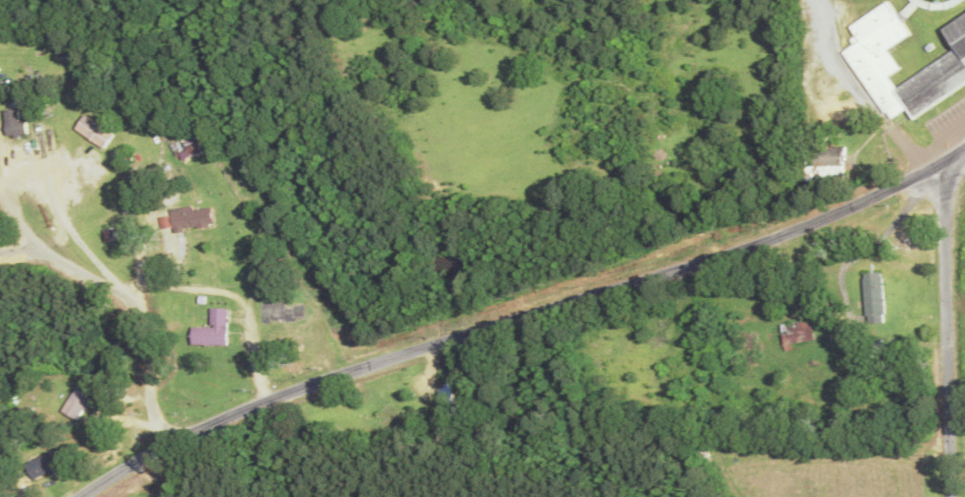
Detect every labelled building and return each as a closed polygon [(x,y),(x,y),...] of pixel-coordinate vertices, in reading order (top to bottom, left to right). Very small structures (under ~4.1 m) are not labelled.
[(888,0),(910,33),(886,49),(898,67),(886,75),(895,88),(902,100),(883,113),(842,51),(858,41),(848,26),(888,0)] [(942,29),(964,13),(964,64),(942,29)] [(954,48),(964,64),(964,81),(914,116),(902,100),(895,88),(954,48)] [(25,136),(25,121),(19,121),(19,110),(4,110),(4,136),(25,136)] [(74,128),(102,149),(112,136),(84,115),(74,128)] [(183,160),(199,154),(192,135),(176,142),(183,160)] [(844,147),(811,146),(811,166),(805,166),(805,180),(843,181),(844,147)] [(190,211),(190,206),(169,210),(173,233),(212,226),(209,208),(190,211)] [(103,230),(104,241),(121,241),(120,229),(103,230)] [(863,274),(864,323),(883,323),(882,273),(863,274)] [(225,345),(225,309),(209,309),(209,328),(189,328),(189,345),(225,345)] [(792,351),(792,342),(812,342),(812,323),(782,323),(782,351),(792,351)] [(92,402),(74,390),(60,411),(77,423),(92,402)] [(67,467),(58,448),(24,465),(33,483),(67,467)]
